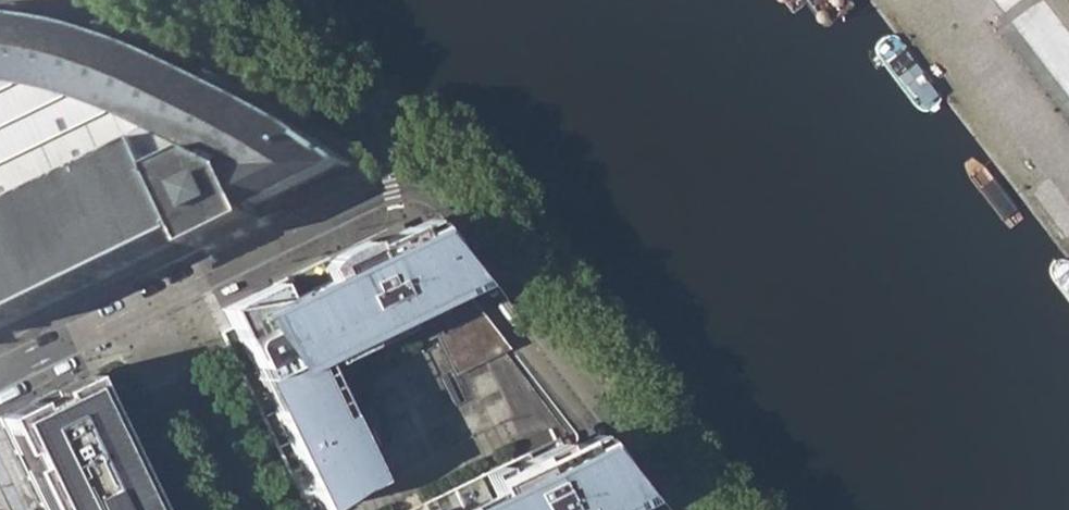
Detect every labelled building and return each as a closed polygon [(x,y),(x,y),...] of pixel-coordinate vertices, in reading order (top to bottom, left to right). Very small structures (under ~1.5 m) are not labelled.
[(821,29),(852,5),(848,0),(797,0),(821,29)] [(1015,17),(1068,90),(1068,27),(1049,0),(1037,0),(1015,17)] [(203,231),(208,239),(211,246),(268,218),(265,211),(261,202),(349,160),(316,135),(264,106),(198,73),(149,50),(102,32),(72,24),(23,16),(0,14),(0,329),(203,231)] [(366,467),(311,357),(434,296),(449,327),(441,331),(462,367),(517,340),(473,285),(463,290),(460,283),(469,279),(423,224),(405,235),(401,224),(384,232),(365,238),(321,256),(317,258),(277,278),(218,307),(225,323),(215,328),(286,472),(300,500),(310,495),(317,509),(320,509),(352,487),(371,478),(366,467)] [(0,417),(0,420),(44,509),(149,509),(82,376),(0,417)] [(616,504),(636,494),(594,439),(579,447),(573,439),(558,446),(552,435),(513,454),(400,509),(618,509),(616,504)]
